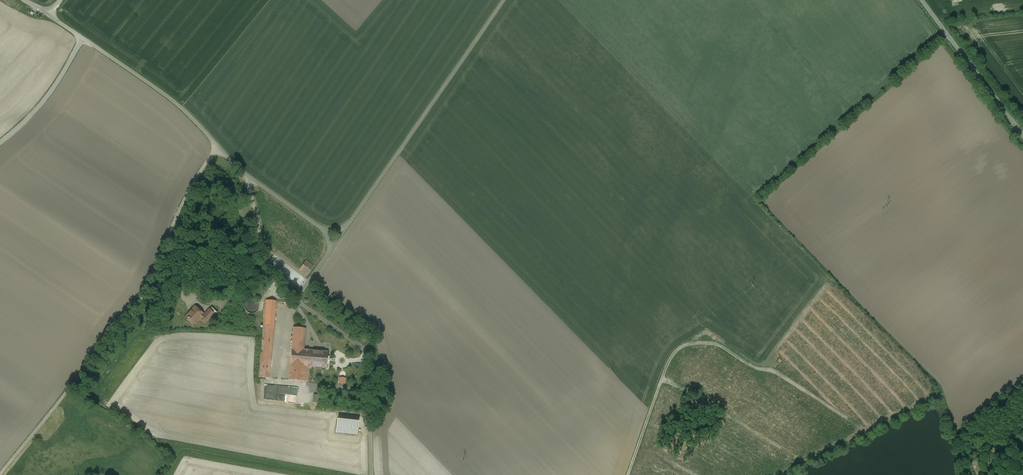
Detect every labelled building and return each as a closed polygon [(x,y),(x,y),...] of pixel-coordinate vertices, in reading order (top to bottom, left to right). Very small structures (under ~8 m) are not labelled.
[(314,266),(306,261),(299,270),(307,275),(314,266)] [(247,294),(229,291),(229,296),(233,297),(246,300),(247,294)] [(250,313),(253,313),(256,312),(257,311),(259,309),(259,306),(258,304),(257,302),(255,300),(253,299),(251,299),(248,301),(246,303),(245,306),(245,309),(247,312),(250,313)] [(276,302),(266,301),(259,378),(269,379),(276,302)] [(195,307),(185,318),(193,325),(200,318),(206,323),(214,314),(209,310),(204,315),(195,307)] [(293,328),(291,349),(303,350),(305,329),(293,328)] [(303,350),(291,349),(290,365),(308,366),(326,368),(327,352),(303,350)] [(308,366),(290,365),(289,380),(306,381),(308,366)] [(338,420),(336,432),(356,434),(358,422),(338,420)]
